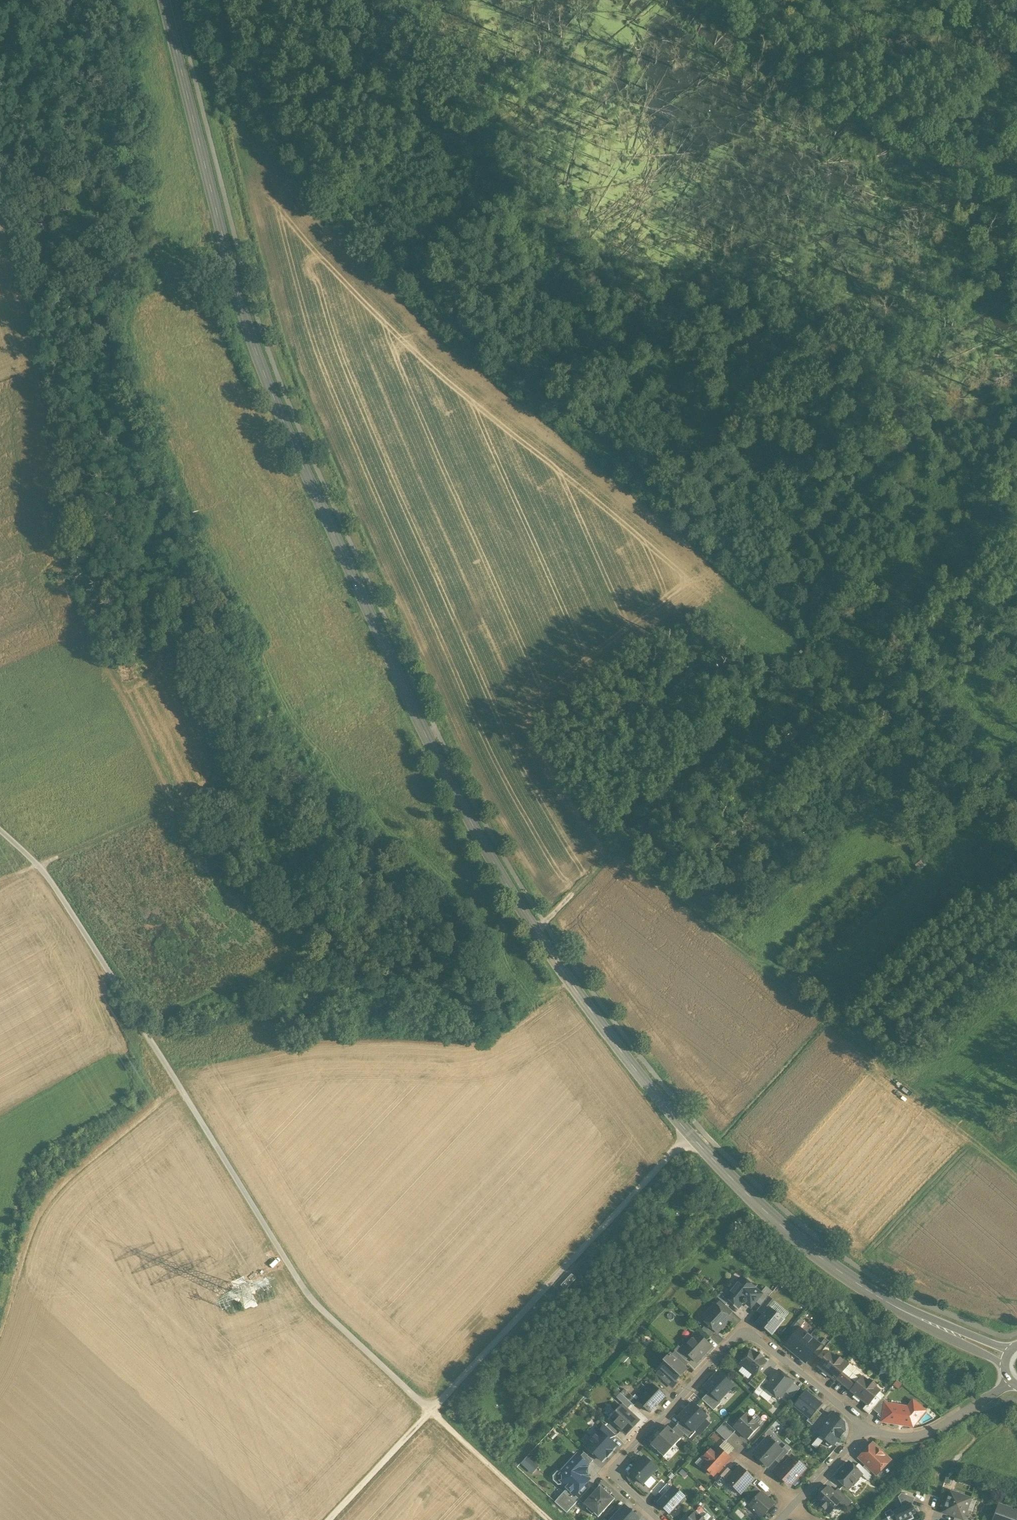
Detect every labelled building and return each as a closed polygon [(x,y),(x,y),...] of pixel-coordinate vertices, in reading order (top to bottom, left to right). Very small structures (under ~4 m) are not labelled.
[(576,1279),(572,1274),(561,1286),(566,1290),(576,1279)] [(761,1295),(741,1279),(732,1290),(731,1290),(725,1297),(736,1306),(739,1303),(741,1303),(742,1304),(745,1304),(746,1303),(751,1307),(761,1295)] [(768,1298),(757,1312),(763,1317),(770,1308),(774,1303),(768,1298)] [(732,1312),(720,1301),(716,1305),(728,1317),(732,1312)] [(728,1317),(716,1305),(706,1316),(707,1317),(703,1321),(706,1325),(715,1333),(716,1333),(730,1318),(728,1317)] [(784,1319),(770,1308),(763,1317),(757,1323),(771,1335),(784,1319)] [(800,1319),(789,1333),(793,1336),(799,1329),(805,1322),(800,1319)] [(715,1333),(706,1325),(701,1330),(710,1338),(715,1333)] [(793,1336),(785,1346),(795,1355),(809,1337),(799,1329),(793,1336)] [(710,1346),(697,1334),(696,1335),(693,1335),(690,1339),(690,1341),(682,1350),(689,1356),(695,1362),(710,1346)] [(819,1345),(809,1337),(795,1355),(805,1363),(814,1353),(819,1345)] [(829,1343),(825,1339),(819,1345),(814,1353),(818,1356),(829,1343)] [(818,1356),(818,1357),(822,1361),(829,1353),(834,1347),(829,1343),(818,1356)] [(689,1356),(682,1350),(678,1347),(674,1351),(675,1352),(685,1361),(689,1356)] [(762,1356),(756,1351),(755,1352),(750,1348),(738,1364),(754,1377),(758,1371),(766,1361),(762,1357),(762,1356)] [(685,1361),(675,1352),(671,1356),(684,1368),(688,1364),(685,1361)] [(829,1353),(822,1361),(817,1367),(835,1381),(845,1369),(848,1366),(836,1356),(835,1358),(829,1353)] [(671,1356),(670,1355),(664,1362),(667,1365),(662,1369),(665,1372),(661,1377),(673,1388),(677,1383),(676,1381),(686,1370),(684,1368),(671,1356)] [(852,1375),(845,1369),(837,1380),(844,1385),(852,1375)] [(767,1377),(758,1371),(754,1377),(749,1384),(756,1390),(765,1379),(767,1377)] [(792,1382),(779,1371),(775,1377),(774,1379),(773,1379),(770,1383),(765,1389),(778,1400),(792,1382)] [(732,1386),(718,1373),(704,1388),(709,1392),(718,1401),(719,1401),(732,1386)] [(852,1375),(844,1385),(851,1391),(859,1380),(852,1375)] [(868,1382),(862,1377),(859,1380),(851,1391),(850,1391),(867,1405),(868,1406),(876,1397),(880,1392),(874,1387),(875,1386),(869,1381),(868,1382)] [(756,1390),(754,1393),(759,1397),(765,1389),(770,1383),(765,1379),(756,1390)] [(652,1383),(646,1388),(644,1386),(639,1392),(640,1394),(635,1399),(638,1402),(650,1413),(666,1397),(652,1383)] [(635,1399),(624,1389),(620,1394),(632,1405),(633,1406),(638,1402),(635,1399)] [(818,1399),(806,1389),(792,1405),(809,1419),(817,1410),(823,1403),(818,1399)] [(718,1401),(709,1392),(702,1400),(713,1411),(721,1403),(719,1401),(718,1401)] [(620,1394),(616,1398),(628,1409),(632,1405),(620,1394)] [(876,1397),(868,1406),(867,1405),(863,1410),(869,1415),(873,1410),(880,1401),(876,1397)] [(880,1401),(873,1410),(878,1415),(877,1416),(882,1420),(885,1404),(887,1405),(887,1402),(882,1398),(880,1401)] [(887,1405),(885,1404),(882,1420),(882,1422),(912,1427),(925,1412),(913,1402),(906,1410),(896,1408),(896,1406),(887,1405)] [(706,1417),(692,1404),(679,1418),(681,1421),(693,1431),(706,1417)] [(638,1421),(622,1406),(610,1419),(626,1434),(638,1421)] [(821,1415),(817,1410),(809,1419),(807,1421),(812,1426),(821,1415)] [(746,1414),(734,1427),(740,1433),(743,1435),(742,1435),(747,1439),(759,1427),(746,1414)] [(812,1426),(811,1428),(817,1433),(828,1419),(822,1414),(821,1415),(812,1426)] [(844,1424),(832,1415),(828,1419),(817,1433),(827,1441),(825,1445),(829,1448),(833,1446),(844,1431),(844,1424)] [(693,1431),(681,1421),(676,1427),(685,1435),(689,1439),(695,1433),(693,1431)] [(725,1422),(716,1431),(726,1441),(735,1432),(725,1422)] [(616,1436),(603,1424),(597,1430),(599,1432),(610,1442),(616,1436)] [(661,1433),(657,1438),(650,1445),(663,1457),(681,1439),(672,1431),(668,1427),(661,1434),(661,1433)] [(685,1435),(676,1427),(672,1431),(681,1439),(685,1435)] [(610,1442),(599,1432),(592,1440),(594,1442),(588,1448),(601,1461),(615,1446),(610,1442)] [(781,1451),(768,1439),(754,1454),(761,1461),(763,1462),(767,1466),(774,1459),(781,1451)] [(889,1462),(871,1445),(860,1457),(878,1474),(889,1462)] [(781,1451),(774,1459),(778,1463),(779,1463),(788,1452),(783,1448),(781,1451)] [(718,1449),(713,1454),(710,1451),(704,1458),(707,1460),(702,1466),(713,1475),(729,1458),(718,1449)] [(593,1461),(584,1453),(579,1458),(588,1466),(593,1461)] [(530,1473),(537,1465),(525,1455),(519,1462),(530,1473)] [(577,1455),(561,1471),(557,1472),(553,1476),(553,1481),(558,1485),(562,1485),(566,1489),(574,1496),(575,1496),(589,1479),(586,1476),(586,1469),(588,1466),(579,1458),(577,1455)] [(778,1464),(771,1471),(783,1481),(788,1486),(792,1485),(807,1468),(797,1460),(796,1462),(794,1460),(793,1459),(792,1458),(789,1455),(783,1462),(778,1464)] [(643,1457),(640,1461),(639,1460),(634,1466),(635,1467),(629,1472),(631,1473),(631,1476),(633,1478),(636,1478),(642,1484),(656,1470),(643,1457)] [(744,1469),(738,1463),(731,1471),(724,1479),(725,1480),(740,1494),(755,1479),(747,1471),(744,1469)] [(849,1463),(836,1477),(848,1489),(852,1484),(855,1484),(856,1482),(856,1480),(861,1475),(854,1468),(849,1463)] [(872,1476),(859,1464),(854,1468),(861,1475),(867,1481),(872,1476)] [(727,1467),(715,1481),(720,1486),(725,1480),(724,1479),(731,1471),(727,1467)] [(670,1486),(666,1483),(658,1492),(662,1495),(670,1486)] [(680,1491),(672,1484),(670,1486),(662,1495),(656,1502),(663,1509),(668,1513),(669,1514),(686,1496),(685,1495),(680,1491)] [(595,1491),(583,1504),(588,1508),(587,1509),(592,1515),(593,1513),(598,1517),(614,1499),(610,1495),(612,1493),(606,1488),(604,1490),(600,1486),(595,1491)] [(579,1500),(583,1504),(595,1491),(591,1487),(579,1500)] [(755,1487),(743,1500),(749,1505),(761,1492),(755,1487)] [(828,1487),(815,1500),(829,1513),(839,1503),(841,1500),(834,1494),(828,1487)] [(566,1489),(555,1502),(567,1513),(579,1500),(575,1496),(574,1496),(566,1489)] [(852,1501),(838,1489),(834,1494),(841,1500),(839,1503),(845,1508),(852,1501)] [(774,1504),(761,1492),(749,1505),(762,1517),(774,1504)] [(970,1499),(950,1492),(946,1501),(943,1502),(942,1507),(944,1508),(942,1512),(955,1517),(963,1519),(964,1517),(970,1499)] [(914,1498),(901,1493),(898,1497),(903,1507),(911,1503),(912,1505),(914,1498)] [(893,1512),(894,1514),(887,1518),(888,1519),(910,1519),(914,1518),(912,1515),(916,1513),(912,1505),(911,1503),(903,1507),(893,1512)] [(701,1505),(694,1510),(705,1519),(712,1519),(715,1517),(701,1505)] [(999,1505),(993,1519),(1016,1519),(1016,1511),(999,1505)] [(624,1507),(612,1519),(637,1519),(638,1519),(624,1507)] [(694,1510),(685,1519),(705,1519),(694,1510)]
